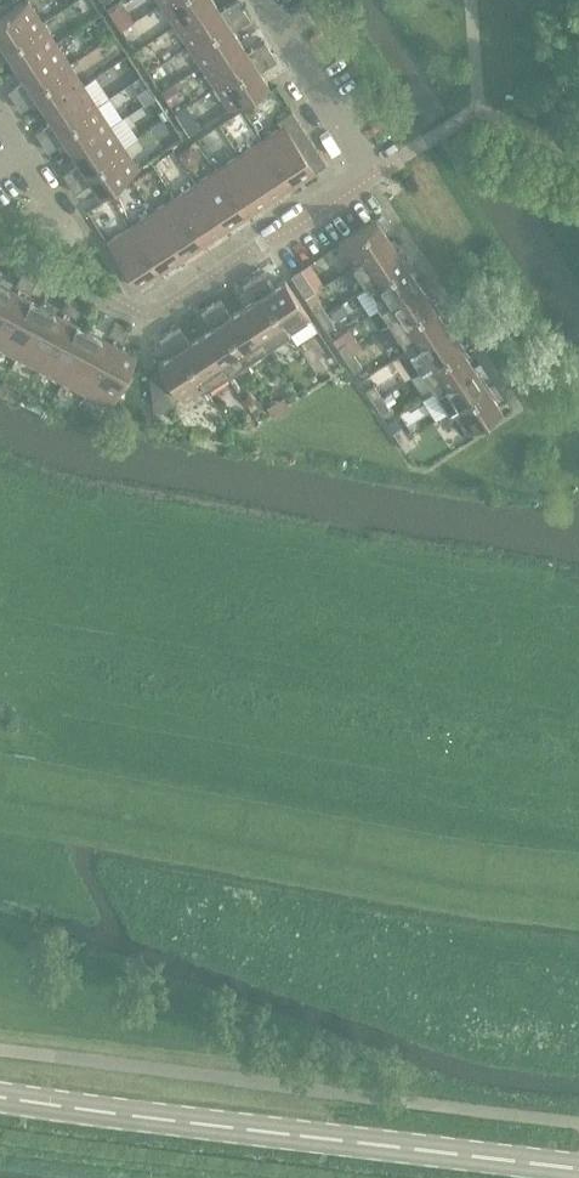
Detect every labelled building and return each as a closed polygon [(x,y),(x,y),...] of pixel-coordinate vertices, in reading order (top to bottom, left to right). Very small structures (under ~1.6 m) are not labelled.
[(161,4),(175,24),(212,0),(167,0),(161,4)] [(175,24),(188,45),(244,9),(238,0),(236,0),(220,10),(214,0),(212,0),(175,24)] [(42,22),(28,1),(0,19),(0,50),(42,22)] [(244,9),(188,45),(202,66),(240,41),(233,30),(250,19),(244,9)] [(127,11),(114,20),(120,29),(133,21),(127,11)] [(0,50),(0,64),(11,57),(18,68),(56,43),(42,22),(0,50)] [(240,41),(202,66),(216,86),(271,50),(265,41),(248,52),(240,41)] [(8,90),(15,100),(70,64),(56,43),(18,68),(25,79),(8,90)] [(271,50),(216,86),(230,108),(268,83),(260,71),(277,60),(271,50)] [(70,64),(15,100),(21,110),(38,99),(45,109),(83,84),(70,64)] [(35,132),(42,141),(97,105),(83,84),(45,109),(52,120),(35,132)] [(171,87),(162,93),(169,103),(178,98),(171,87)] [(97,105),(42,141),(48,151),(65,140),(72,151),(111,126),(97,105)] [(279,120),(283,126),(285,125),(297,118),(293,111),(279,120)] [(297,118),(285,125),(290,132),(301,124),(297,118)] [(301,124),(290,132),(294,138),(305,131),(301,124)] [(285,125),(283,126),(262,140),(292,186),(315,171),(311,164),(307,158),(302,151),(298,145),(294,138),(290,132),(285,125)] [(63,173),(69,183),(124,146),(111,126),(72,151),(80,162),(63,173)] [(305,131),(294,138),(298,145),(310,137),(305,131)] [(310,137),(298,145),(302,151),(314,144),(310,137)] [(262,140),(240,154),(270,201),(292,186),(262,140)] [(314,144),(302,151),(307,158),(318,150),(314,144)] [(124,146),(69,183),(75,193),(92,181),(100,193),(139,168),(124,146)] [(190,146),(178,154),(186,165),(198,158),(190,146)] [(318,150),(307,158),(311,164),(323,157),(318,150)] [(240,154),(218,169),(248,215),(270,201),(240,154)] [(323,157),(311,164),(315,171),(327,164),(323,157)] [(218,169),(196,183),(226,229),(248,215),(218,169)] [(196,183),(174,197),(204,244),(226,229),(196,183)] [(174,197),(152,212),(183,258),(204,244),(174,197)] [(152,212),(130,226),(161,272),(183,258),(152,212)] [(339,244),(353,266),(391,241),(377,219),(339,244)] [(161,272),(130,226),(107,241),(137,287),(161,272)] [(391,241),(353,266),(367,287),(405,262),(391,241)] [(405,262),(367,287),(380,308),(418,283),(405,262)] [(262,270),(252,277),(288,332),(310,318),(285,280),(273,287),(262,270)] [(291,276),(299,288),(307,282),(299,270),(291,276)] [(16,285),(23,288),(29,276),(22,272),(16,285)] [(29,276),(23,288),(30,292),(37,280),(29,276)] [(254,300),(243,307),(268,346),(288,332),(252,277),(242,283),(254,300)] [(418,283),(380,308),(394,328),(432,303),(418,283)] [(20,295),(0,284),(0,332),(20,295)] [(0,332),(0,347),(17,356),(43,307),(20,295),(0,332)] [(62,309),(69,313),(76,301),(68,297),(62,309)] [(220,298),(211,304),(247,359),(268,346),(243,307),(232,315),(220,298)] [(76,301),(69,313),(77,317),(83,305),(76,301)] [(311,306),(319,318),(327,313),(319,301),(311,306)] [(432,303),(394,328),(408,349),(446,324),(432,303)] [(212,327),(201,335),(226,373),(247,359),(211,304),(201,310),(212,327)] [(43,307),(17,356),(40,368),(66,319),(43,307)] [(327,313),(319,318),(327,330),(335,325),(327,313)] [(66,319),(40,368),(63,380),(89,331),(66,319)] [(108,333),(116,337),(122,325),(115,321),(108,333)] [(446,324),(408,349),(408,350),(400,355),(413,375),(421,370),(460,345),(446,324)] [(122,325),(116,337),(123,341),(129,329),(122,325)] [(179,325),(169,331),(205,386),(226,373),(201,335),(190,342),(179,325)] [(89,331),(63,380),(87,393),(112,344),(89,331)] [(205,386),(169,331),(159,337),(171,355),(159,363),(184,401),(205,386)] [(338,348),(346,360),(354,354),(347,342),(338,348)] [(112,344),(87,393),(111,405),(137,356),(112,344)] [(460,345),(421,370),(435,391),(473,366),(460,345)] [(354,354),(346,360),(354,372),(362,366),(354,354)] [(473,366),(435,391),(448,412),(487,387),(473,366)] [(366,390),(374,402),(382,396),(374,384),(366,390)] [(487,387),(448,412),(463,434),(470,429),(501,409),(487,387)] [(382,396),(374,402),(382,414),(390,408),(382,396)] [(275,402),(267,408),(272,415),(280,410),(275,402)] [(501,409),(470,429),(475,436),(506,416),(501,409)] [(393,431),(401,443),(409,438),(401,426),(393,431)] [(409,438),(401,443),(406,451),(418,443),(413,435),(409,438)]
